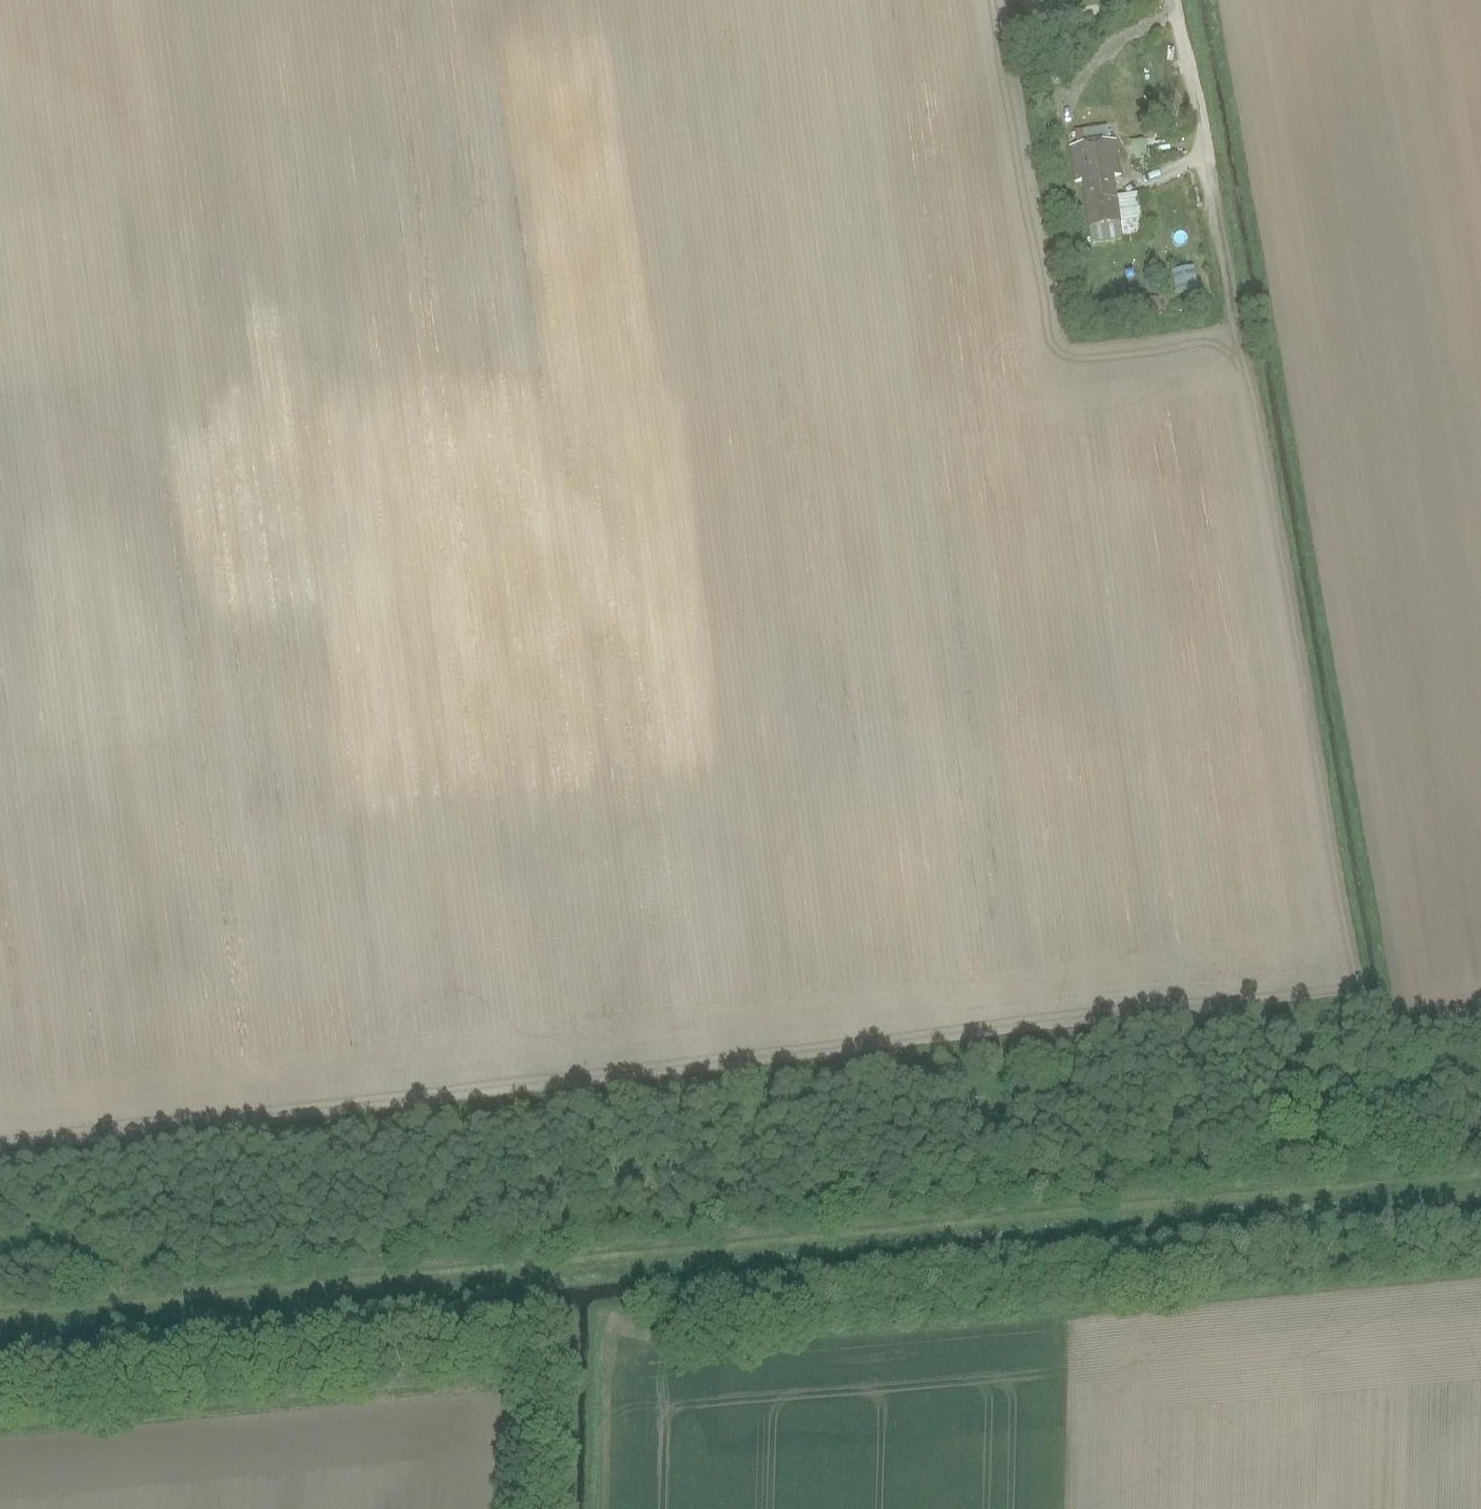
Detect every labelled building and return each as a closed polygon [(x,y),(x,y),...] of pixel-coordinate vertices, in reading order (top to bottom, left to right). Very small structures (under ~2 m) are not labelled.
[(1123,174),(1118,140),(1068,149),(1074,183),(1080,182),(1087,225),(1122,220),(1114,176),(1123,174)] [(1197,264),(1173,267),(1176,291),(1200,289),(1197,264)]
